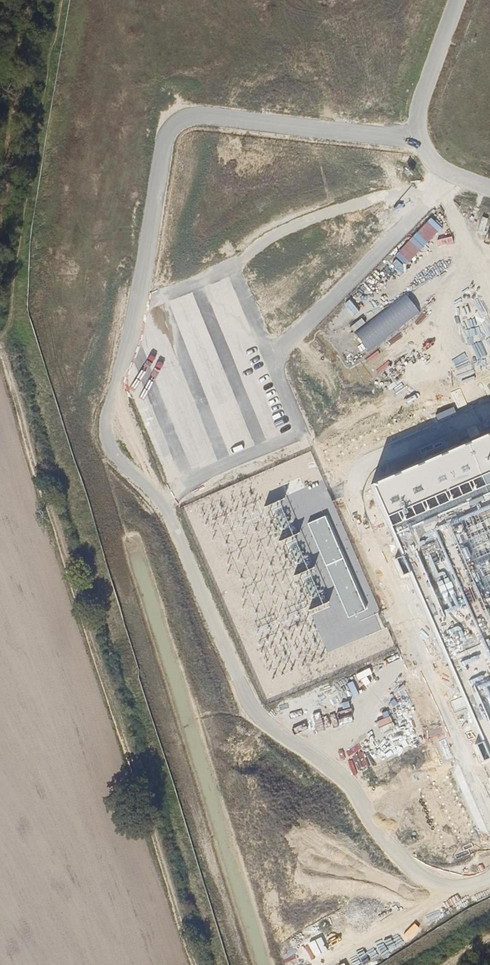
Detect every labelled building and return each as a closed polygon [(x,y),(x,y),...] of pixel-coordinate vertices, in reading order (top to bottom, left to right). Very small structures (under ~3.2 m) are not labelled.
[(374,485),(489,752),(489,434),(374,485)] [(182,456),(168,462),(183,496),(197,490),(182,456)] [(326,517),(309,524),(348,617),(365,610),(326,517)] [(359,630),(323,646),(335,672),(358,662),(352,647),(364,642),(359,630)] [(353,647),(356,658),(371,655),(368,643),(353,647)] [(389,781),(375,787),(379,794),(392,788),(389,781)]
